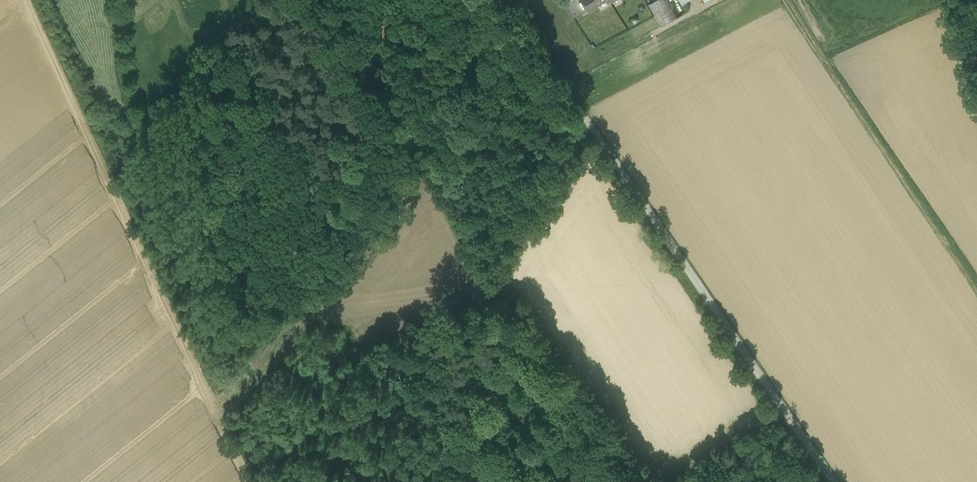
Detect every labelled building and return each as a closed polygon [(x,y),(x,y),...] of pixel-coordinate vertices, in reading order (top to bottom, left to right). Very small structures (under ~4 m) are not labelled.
[(590,9),(604,0),(583,0),(590,9)] [(654,6),(668,27),(684,17),(674,0),(664,0),(654,6)]
